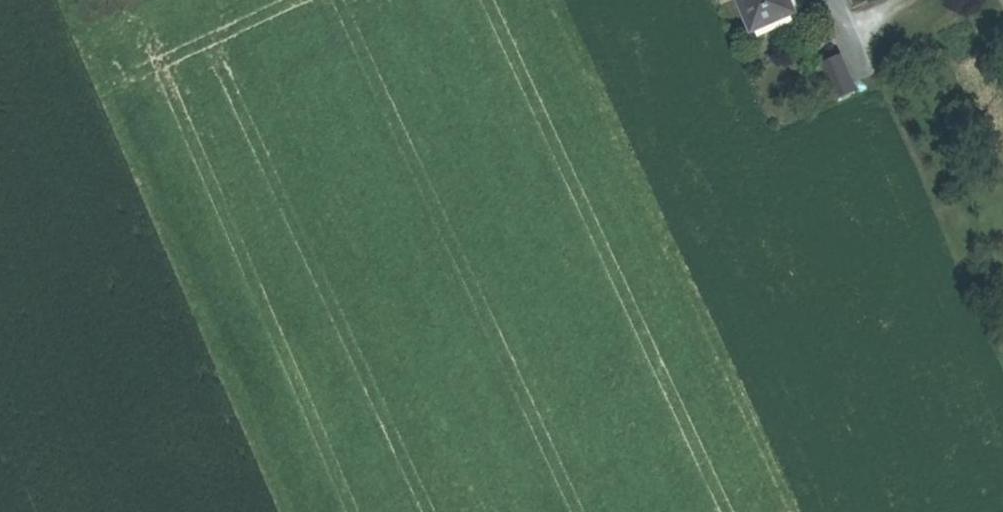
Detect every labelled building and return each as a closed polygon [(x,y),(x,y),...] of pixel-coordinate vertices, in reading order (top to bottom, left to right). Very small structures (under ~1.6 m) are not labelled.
[(755,29),(796,11),(791,0),(742,0),(755,29)] [(860,91),(845,58),(822,68),(837,101),(860,91)]
